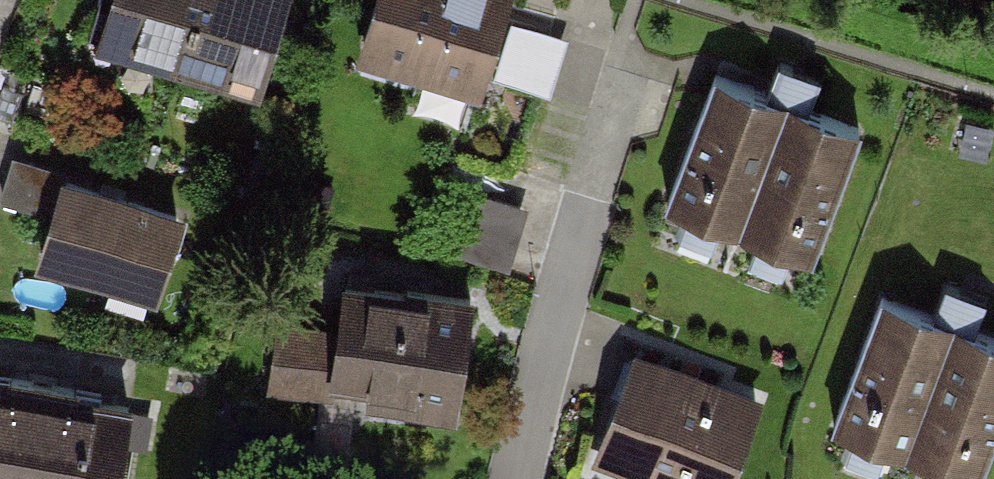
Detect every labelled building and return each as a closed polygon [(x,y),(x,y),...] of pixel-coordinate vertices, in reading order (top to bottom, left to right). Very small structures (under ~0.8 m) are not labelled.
[(286,0),(103,0),(89,42),(254,96),(286,0)] [(359,58),(473,94),(500,11),(503,0),(378,0),(359,58)] [(566,41),(511,25),(494,80),(549,96),(557,70),(566,41)] [(762,107),(695,85),(649,211),(720,235),(762,107)] [(835,131),(762,107),(720,235),(793,259),(835,131)] [(174,215),(57,182),(32,271),(149,304),(174,215)] [(524,214),(457,192),(440,248),(506,269),(515,240),(524,214)] [(281,324),(272,379),(448,408),(467,298),(327,274),(317,330),(281,324)] [(934,326),(865,300),(816,430),(887,455),(934,326)] [(934,326),(887,455),(955,478),(993,372),(993,348),(934,326)] [(642,356),(600,464),(640,478),(730,478),(760,401),(723,387),(642,356)] [(0,391),(0,478),(125,478),(135,409),(0,391)]
